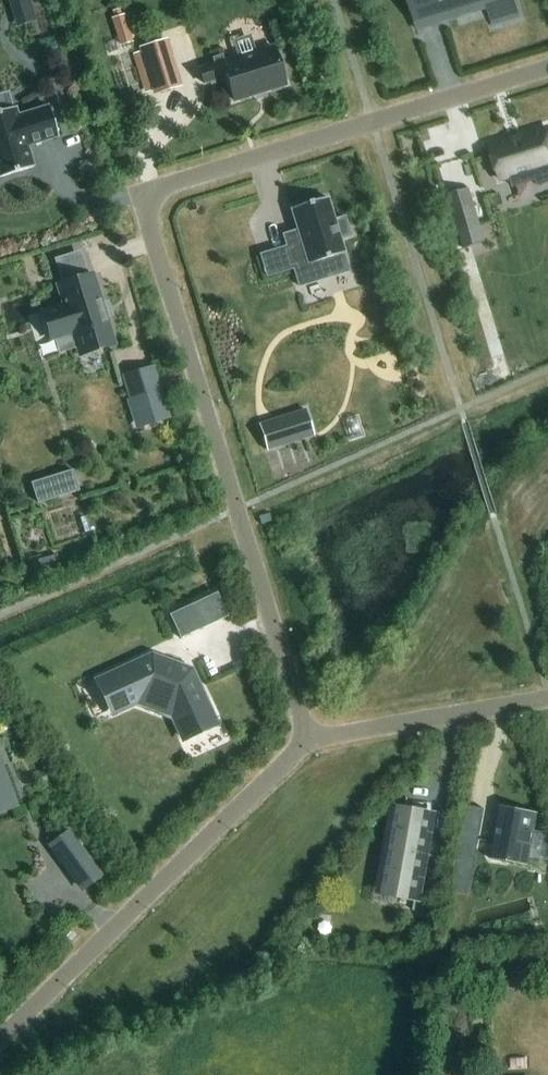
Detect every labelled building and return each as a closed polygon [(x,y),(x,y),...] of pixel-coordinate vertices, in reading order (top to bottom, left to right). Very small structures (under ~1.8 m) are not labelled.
[(26,22),(40,17),(34,0),(18,0),(26,22)] [(415,21),(484,0),(409,0),(415,21)] [(494,25),(521,16),(516,0),(486,0),(494,25)] [(124,13),(114,16),(123,44),(133,41),(124,13)] [(148,94),(184,83),(169,35),(133,46),(148,94)] [(275,46),(223,61),(201,68),(205,81),(227,75),(235,100),(287,85),(275,46)] [(0,111),(0,177),(35,166),(29,145),(60,136),(51,105),(19,115),(16,106),(0,111)] [(491,144),(502,178),(535,168),(540,184),(547,182),(547,127),(491,144)] [(470,188),(450,194),(462,233),(482,226),(470,188)] [(300,235),(287,239),(301,286),(329,277),(324,258),(346,252),(342,239),(351,236),(345,215),(336,218),(329,197),(292,208),(300,235)] [(60,304),(39,310),(48,341),(69,335),(75,354),(115,344),(94,276),(56,287),(60,304)] [(155,365),(124,374),(140,428),(171,418),(155,365)] [(307,408),(260,423),(268,447),(314,432),(307,408)] [(73,470),(54,475),(61,496),(79,490),(73,470)] [(194,603),(171,614),(182,638),(205,627),(194,603)] [(153,650),(101,674),(118,711),(136,703),(174,717),(182,735),(211,722),(200,698),(208,694),(195,665),(153,650)] [(10,794),(0,768),(0,798),(10,794)] [(486,808),(469,805),(456,884),(472,887),(486,808)] [(502,807),(493,859),(528,866),(538,813),(502,807)] [(396,809),(382,892),(418,899),(423,869),(436,871),(439,856),(426,854),(433,816),(396,809)] [(72,830),(51,845),(65,863),(85,848),(72,830)]
